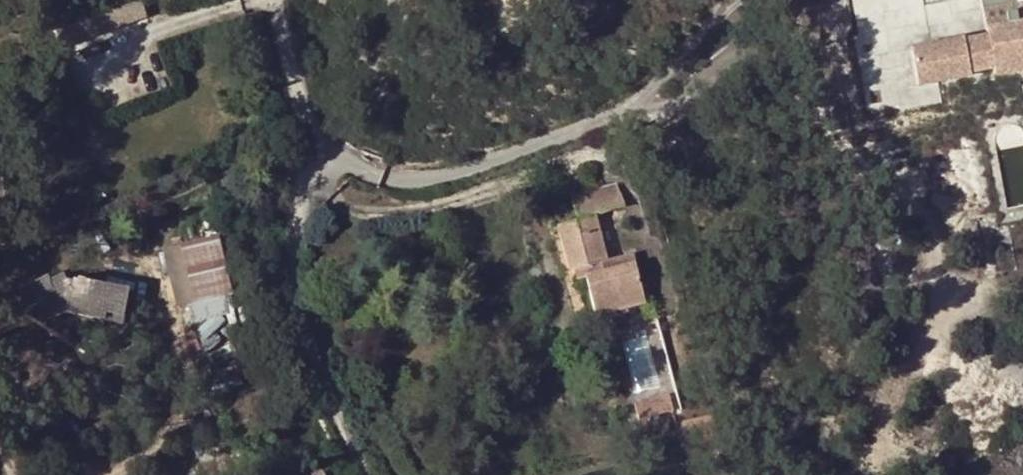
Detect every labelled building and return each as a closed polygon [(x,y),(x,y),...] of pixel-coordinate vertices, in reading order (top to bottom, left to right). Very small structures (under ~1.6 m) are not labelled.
[(55,29),(62,46),(75,42),(86,38),(112,28),(123,24),(145,16),(140,0),(129,0),(130,2),(87,17),(83,7),(71,11),(74,22),(55,29)] [(986,29),(962,34),(962,38),(909,47),(916,86),(939,82),(969,76),(968,73),(992,69),(993,76),(1022,71),(1022,0),(981,0),(986,29)] [(125,29),(123,24),(112,28),(114,34),(125,29)] [(86,38),(75,42),(77,47),(88,43),(86,38)] [(576,221),(596,216),(621,210),(615,184),(570,195),(576,221)] [(607,260),(596,216),(576,221),(551,227),(562,273),(573,270),(576,280),(584,279),(594,316),(643,302),(633,262),(621,265),(616,267),(614,258),(607,260)] [(219,234),(180,243),(193,301),(232,293),(219,234)] [(193,301),(180,243),(168,246),(182,304),(193,301)] [(573,270),(562,273),(566,288),(577,285),(576,280),(573,270)] [(128,327),(134,290),(13,271),(7,307),(25,309),(25,310),(128,327)] [(675,393),(637,400),(641,418),(678,411),(675,393)] [(680,448),(720,439),(713,414),(676,423),(680,448)] [(312,473),(312,474),(324,470),(322,467),(323,466),(323,465),(323,462),(322,459),(318,456),(312,456),(309,458),(306,461),(306,464),(306,469),(308,471),(312,473)]
